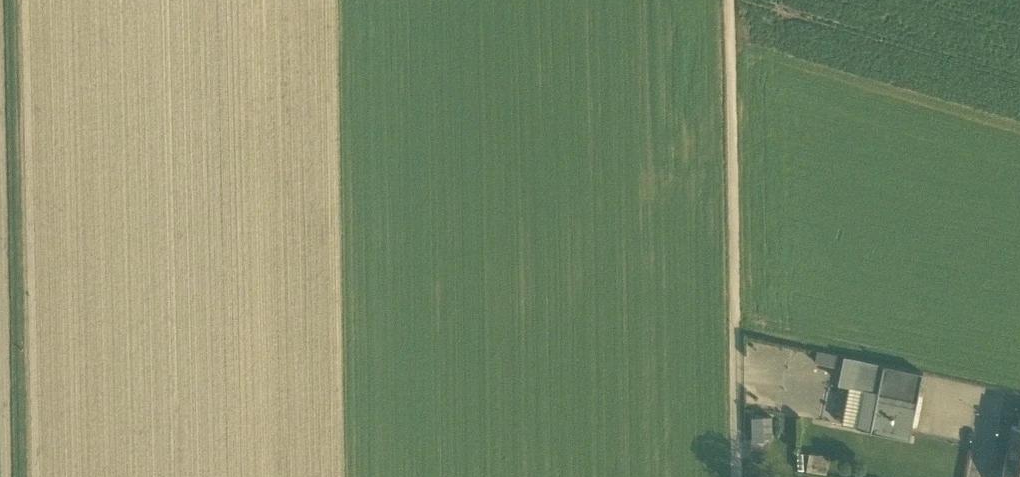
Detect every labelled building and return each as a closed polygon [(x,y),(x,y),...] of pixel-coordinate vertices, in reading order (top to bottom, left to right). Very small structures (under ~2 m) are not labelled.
[(816,362),(848,368),(850,359),(818,352),(816,362)] [(845,385),(877,392),(883,365),(850,359),(848,368),(845,385)] [(923,372),(883,364),(877,392),(917,400),(923,372)] [(909,440),(917,400),(847,386),(840,427),(909,440)] [(749,413),(749,438),(771,439),(771,413),(749,413)] [(1006,452),(1019,455),(1019,429),(1011,428),(1006,452)] [(1006,452),(1003,471),(1019,474),(1019,455),(1006,452)]
